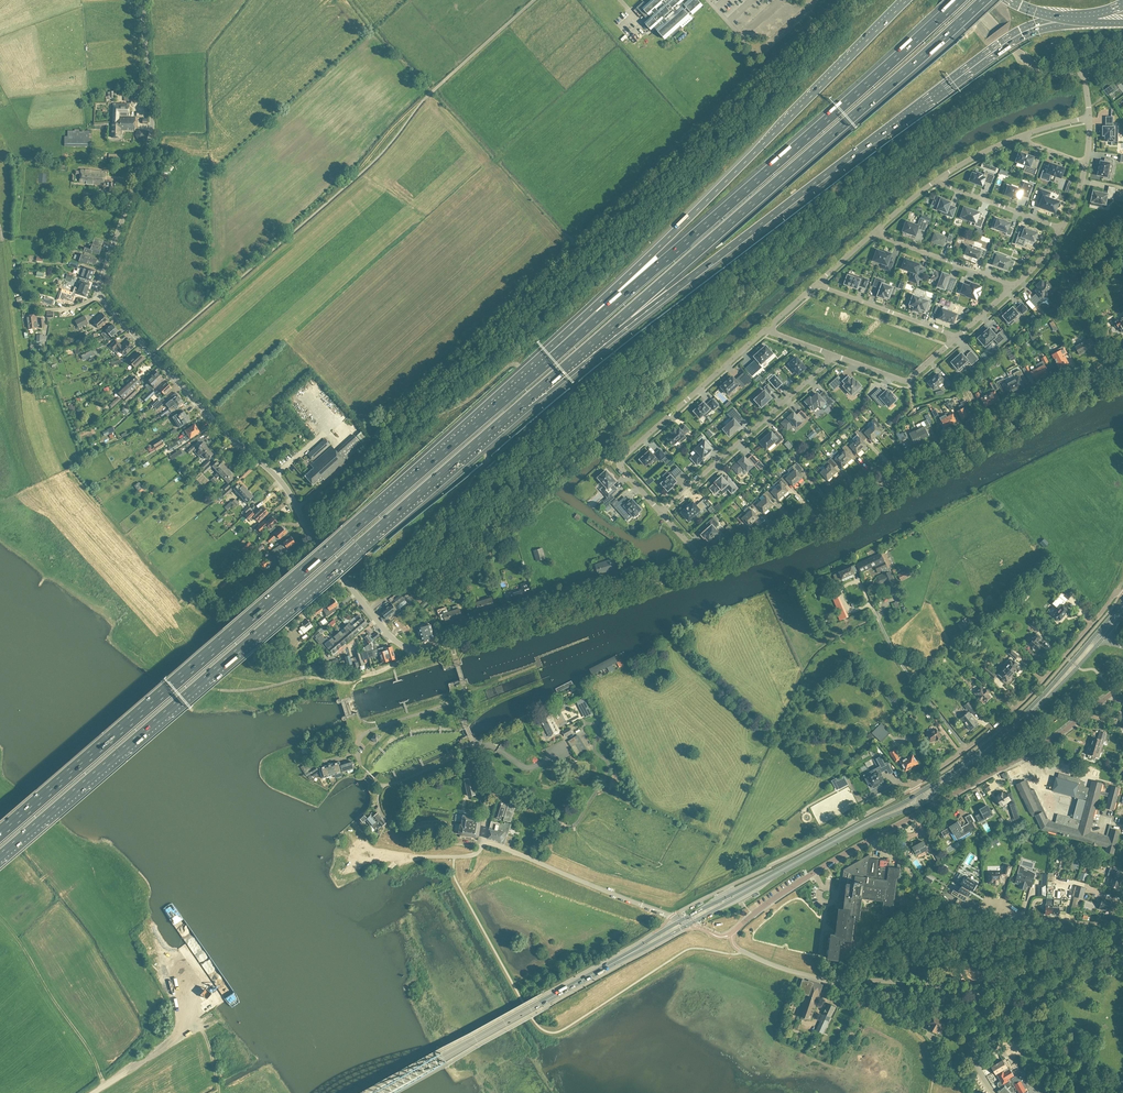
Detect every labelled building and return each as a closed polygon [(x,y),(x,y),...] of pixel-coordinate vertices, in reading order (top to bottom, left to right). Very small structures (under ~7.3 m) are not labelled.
[(646,5),(644,2),(643,3),(643,2),(637,8),(648,20),(645,23),(651,30),(653,27),(656,30),(665,39),(671,33),(673,35),(682,27),(682,28),(692,19),(690,16),(692,14),(693,14),(703,5),(698,0),(689,0),(688,1),(687,0),(651,0),(646,5)] [(134,102),(134,95),(133,95),(133,91),(125,90),(125,101),(128,101),(128,102),(134,102)] [(1115,92),(1109,96),(1112,101),(1118,97),(1115,92)] [(121,122),(121,117),(119,117),(119,115),(129,115),(129,104),(113,103),(113,122),(121,122)] [(1113,123),(1113,116),(1106,116),(1105,127),(1104,127),(1104,131),(1103,131),(1103,135),(1105,135),(1105,141),(1107,141),(1108,141),(1111,141),(1111,145),(1112,145),(1112,143),(1117,143),(1117,137),(1116,137),(1116,127),(1113,127),(1113,123)] [(135,130),(135,117),(121,117),(121,122),(113,122),(113,138),(120,138),(121,130),(135,130)] [(142,140),(146,135),(144,131),(138,130),(135,134),(137,139),(142,140)] [(88,131),(67,131),(67,146),(81,146),(81,143),(89,143),(88,131)] [(1030,166),(1034,156),(1029,155),(1029,156),(1024,154),(1024,153),(1020,151),(1016,161),(1026,165),(1023,172),(1034,176),(1037,168),(1030,166)] [(1108,173),(1109,163),(1113,164),(1114,160),(1105,158),(1104,162),(1101,161),(1100,167),(1100,169),(1099,169),(1098,175),(1104,176),(1103,178),(1110,179),(1111,173),(1108,173)] [(1000,169),(983,163),(982,166),(998,172),(1000,169)] [(1061,177),(1064,169),(1064,168),(1051,164),(1051,163),(1050,163),(1050,164),(1047,172),(1043,170),(1040,178),(1049,181),(1052,174),(1060,177),(1061,178),(1061,177)] [(103,185),(105,172),(80,169),(80,172),(75,172),(75,175),(80,176),(79,182),(103,185)] [(991,184),(994,176),(988,173),(984,175),(983,177),(981,176),(982,174),(978,173),(977,175),(973,173),(972,173),(973,173),(972,174),(970,174),(968,179),(970,179),(970,180),(970,181),(974,182),(974,183),(975,183),(977,183),(977,184),(978,184),(982,185),(984,181),(991,184)] [(1024,192),(1017,189),(1018,188),(1013,186),(1013,187),(1009,186),(1006,194),(1010,196),(1014,197),(1018,199),(1020,194),(1028,197),(1032,185),(1027,183),(1024,192)] [(1104,207),(1106,198),(1114,200),(1116,188),(1109,186),(1107,194),(1094,191),(1091,201),(1100,203),(1099,206),(1103,207),(1104,207)] [(1055,212),(1057,208),(1058,208),(1059,208),(1059,207),(1060,207),(1060,206),(1061,206),(1061,205),(1061,204),(1060,203),(1060,202),(1059,202),(1048,198),(1050,193),(1041,190),(1040,193),(1039,193),(1037,199),(1042,201),(1040,206),(1046,208),(1045,209),(1046,209),(1046,208),(1049,209),(1049,210),(1055,212)] [(942,198),(936,196),(933,205),(938,207),(937,209),(941,210),(941,212),(952,216),(955,208),(949,206),(950,202),(942,199),(942,198)] [(981,227),(985,217),(978,215),(979,213),(975,212),(975,210),(972,209),(971,210),(965,208),(962,215),(961,217),(975,222),(974,225),(981,227)] [(916,235),(918,228),(925,231),(928,221),(920,218),(917,225),(907,221),(903,231),(916,235)] [(1009,227),(1010,224),(1006,222),(1002,220),(1002,221),(998,219),(997,222),(995,221),(992,228),(1000,230),(1001,228),(1005,230),(1004,232),(1006,233),(1006,234),(1011,236),(1013,228),(1009,227)] [(1037,238),(1038,234),(1037,234),(1037,233),(1036,233),(1037,232),(1033,230),(1033,231),(1025,229),(1023,234),(1019,233),(1015,243),(1024,247),(1027,238),(1034,241),(1035,238),(1037,238)] [(945,236),(935,233),(932,241),(943,245),(944,240),(947,241),(950,243),(953,236),(949,234),(948,238),(945,238),(945,237),(944,237),(945,236)] [(100,247),(101,245),(103,241),(95,238),(92,244),(90,243),(88,248),(85,247),(84,251),(91,253),(91,251),(99,254),(101,248),(100,247)] [(965,245),(963,249),(967,250),(965,254),(978,258),(979,255),(979,254),(981,255),(981,256),(984,257),(985,257),(984,257),(986,250),(980,248),(973,245),(972,248),(965,245)] [(889,261),(891,254),(886,252),(886,253),(877,250),(876,252),(875,252),(873,257),(874,258),(874,260),(883,263),(883,265),(886,267),(886,269),(890,270),(893,262),(889,261)] [(1013,262),(1010,261),(1011,260),(1001,256),(1001,254),(994,252),(992,259),(995,260),(994,264),(999,266),(1000,266),(1001,267),(1002,267),(1007,269),(1009,265),(1012,266),(1013,262)] [(97,259),(85,255),(82,254),(79,261),(86,264),(87,262),(95,264),(97,259)] [(922,269),(919,268),(920,264),(914,262),(912,262),(912,261),(905,259),(902,268),(912,272),(911,275),(919,278),(922,269)] [(92,275),(94,270),(84,266),(83,269),(80,267),(79,270),(92,275)] [(91,280),(92,275),(79,270),(78,273),(81,275),(80,277),(91,280)] [(956,281),(949,278),(946,278),(947,275),(943,273),(942,274),(935,271),(932,278),(940,281),(938,286),(939,287),(939,286),(938,286),(939,285),(945,287),(944,288),(943,288),(945,289),(945,288),(952,291),(952,292),(956,281)] [(866,287),(868,280),(869,279),(868,279),(863,277),(862,278),(863,278),(862,280),(860,280),(860,279),(859,279),(853,277),(854,275),(849,273),(849,275),(848,275),(845,283),(845,284),(850,285),(849,286),(850,286),(852,286),(856,288),(857,288),(858,285),(860,285),(860,286),(861,286),(865,288),(866,288),(866,287)] [(85,296),(90,283),(89,283),(89,281),(81,278),(80,280),(75,293),(85,296)] [(893,293),(894,289),(892,288),(893,287),(883,284),(884,281),(876,278),(875,281),(873,286),(880,288),(878,296),(884,298),(885,296),(889,297),(891,293),(893,293)] [(1050,292),(1049,290),(1052,288),(1046,282),(1044,283),(1042,281),(1037,285),(1039,288),(1036,290),(1038,293),(1036,295),(1036,294),(1032,297),(1038,303),(1041,300),(1040,299),(1045,294),(1046,296),(1050,292)] [(971,283),(970,286),(970,287),(968,287),(968,286),(964,284),(961,293),(967,295),(967,296),(976,299),(978,295),(979,295),(980,291),(979,291),(981,286),(976,284),(976,285),(971,283)] [(75,295),(61,291),(58,299),(64,301),(65,299),(73,301),(75,295)] [(924,313),(928,303),(930,304),(932,300),(924,297),(923,299),(913,295),(909,307),(924,313)] [(1018,313),(1020,312),(1022,313),(1022,314),(1022,313),(1027,309),(1028,309),(1027,309),(1023,303),(1022,303),(1022,304),(1017,308),(1017,307),(1017,308),(1015,310),(1013,308),(1013,307),(1012,308),(1009,311),(1008,311),(1009,311),(1007,312),(1004,315),(1003,315),(1003,316),(1004,316),(1006,319),(1005,319),(1005,320),(1009,325),(1010,325),(1014,321),(1014,320),(1014,321),(1012,319),(1018,314),(1018,313)] [(937,305),(934,312),(938,314),(938,313),(941,314),(939,317),(939,318),(944,320),(948,322),(948,321),(952,323),(953,323),(956,315),(956,314),(951,312),(952,311),(948,309),(948,308),(943,306),(942,309),(940,309),(940,306),(937,305)] [(108,320),(103,313),(93,320),(98,327),(108,320)] [(37,321),(36,314),(25,316),(26,322),(37,321)] [(88,323),(84,315),(75,320),(79,328),(88,323)] [(1119,326),(1122,332),(1122,331),(1122,317),(1121,318),(1121,319),(1116,322),(1113,324),(1116,328),(1118,326),(1119,326)] [(44,326),(43,318),(39,319),(39,322),(37,323),(37,321),(26,322),(27,329),(40,327),(44,326)] [(105,336),(115,327),(112,324),(102,333),(105,336)] [(112,337),(118,331),(115,327),(105,336),(103,338),(105,339),(107,338),(107,339),(110,338),(112,337)] [(1005,338),(999,332),(996,335),(989,328),(978,338),(979,339),(977,341),(980,343),(982,342),(985,346),(993,339),(999,344),(1005,338)] [(1090,347),(1094,345),(1091,338),(1075,346),(1079,354),(1091,349),(1090,347)] [(124,355),(133,346),(127,340),(121,346),(116,340),(109,346),(113,350),(116,346),(124,355)] [(764,366),(761,363),(765,360),(766,362),(770,358),(769,357),(772,353),(773,353),(772,353),(766,346),(762,349),(762,350),(759,352),(758,352),(758,353),(755,356),(754,356),(755,356),(758,359),(754,362),(753,361),(750,364),(755,369),(757,372),(764,366)] [(1051,353),(1059,367),(1068,363),(1063,354),(1066,353),(1063,347),(1051,353)] [(92,350),(84,353),(86,358),(94,354),(92,350)] [(972,365),(978,359),(971,351),(967,354),(968,355),(965,357),(961,353),(958,356),(955,359),(952,362),(954,365),(952,366),(956,370),(957,370),(958,371),(960,371),(962,369),(962,368),(961,366),(967,360),(972,365)] [(135,367),(144,358),(138,352),(136,355),(135,354),(128,360),(135,367)] [(805,367),(796,357),(794,359),(792,357),(789,360),(791,362),(789,364),(798,374),(805,367)] [(1044,364),(1042,361),(1035,365),(1037,368),(1042,377),(1048,374),(1046,371),(1047,371),(1044,364)] [(1042,377),(1037,368),(1030,372),(1033,378),(1035,377),(1036,380),(1042,377)] [(1016,378),(1011,381),(1017,392),(1021,389),(1021,388),(1024,386),(1022,383),(1026,381),(1020,370),(1013,373),(1016,378)] [(146,387),(160,375),(156,371),(147,379),(149,382),(145,385),(145,386),(146,387)] [(739,384),(742,387),(744,385),(747,383),(748,384),(751,380),(744,372),(738,378),(736,380),(732,377),(728,381),(726,382),(726,383),(722,386),(721,387),(722,387),(727,393),(728,394),(728,393),(732,390),(732,391),(734,392),(735,391),(736,390),(736,389),(736,388),(735,387),(739,384)] [(951,382),(946,376),(943,379),(938,374),(934,377),(934,378),(933,379),(932,379),(928,383),(930,385),(930,386),(932,388),(933,388),(934,389),(935,388),(936,388),(938,387),(938,385),(942,382),(946,386),(951,382)] [(153,389),(164,379),(163,379),(164,379),(160,375),(146,387),(150,391),(152,388),(153,389)] [(775,375),(774,376),(770,380),(777,389),(783,384),(775,375)] [(124,398),(141,383),(135,376),(118,392),(124,398)] [(861,386),(857,381),(856,381),(853,378),(851,379),(848,376),(843,381),(838,376),(829,384),(834,390),(842,383),(844,385),(844,386),(843,387),(846,390),(847,389),(852,394),(857,390),(858,392),(862,388),(860,387),(861,386)] [(1012,394),(1017,392),(1011,381),(1006,383),(1004,378),(997,382),(1003,394),(1007,392),(1008,394),(1011,393),(1012,394)] [(992,392),(988,394),(992,403),(999,399),(995,391),(998,389),(994,381),(990,383),(993,389),(991,390),(992,392)] [(164,393),(171,387),(166,382),(154,393),(156,395),(162,391),(164,393)] [(771,398),(768,394),(770,393),(773,391),(768,385),(765,387),(767,390),(766,392),(765,390),(764,391),(763,390),(760,394),(755,399),(758,403),(756,404),(759,408),(761,406),(762,407),(762,406),(763,407),(766,404),(766,403),(771,398)] [(142,398),(145,401),(146,400),(155,392),(153,389),(152,388),(150,391),(142,398)] [(126,401),(137,391),(135,389),(124,399),(126,401)] [(714,394),(722,404),(728,399),(719,389),(714,394)] [(897,398),(894,394),(893,395),(892,395),(892,396),(887,390),(884,393),(882,391),(879,393),(877,390),(871,395),(878,403),(882,399),(889,406),(897,398)] [(810,397),(806,401),(813,410),(819,405),(821,406),(824,410),(828,406),(833,402),(824,391),(819,395),(818,393),(812,399),(810,397)] [(992,403),(988,394),(986,391),(984,392),(985,396),(981,398),(986,407),(986,406),(987,407),(989,406),(989,405),(992,403)] [(169,408),(181,398),(176,392),(172,396),(165,403),(166,404),(165,404),(169,408)] [(121,399),(118,396),(109,405),(112,408),(121,399)] [(151,409),(156,404),(161,399),(162,398),(161,396),(158,399),(157,398),(149,406),(151,409)] [(176,409),(184,402),(181,398),(169,408),(169,409),(171,412),(173,410),(174,410),(176,408),(176,409)] [(164,402),(161,399),(156,404),(159,407),(164,402)] [(706,412),(709,409),(710,409),(709,408),(711,407),(713,409),(713,410),(714,410),(714,409),(718,406),(719,405),(718,405),(714,400),(713,399),(712,399),(708,403),(706,405),(704,403),(704,402),(703,402),(703,403),(700,406),(699,406),(699,407),(698,407),(694,411),(694,410),(694,411),(700,417),(700,418),(700,417),(703,415),(705,416),(708,413),(706,412)] [(967,406),(964,400),(964,399),(961,400),(962,402),(960,402),(961,404),(958,406),(961,410),(964,408),(967,406)] [(730,400),(724,406),(727,409),(732,403),(730,400)] [(740,425),(737,423),(743,418),(733,408),(728,413),(730,416),(729,417),(733,421),(724,428),(723,429),(724,429),(729,435),(729,436),(730,435),(734,431),(737,429),(740,426),(740,425)] [(964,408),(961,410),(958,411),(962,419),(963,420),(965,418),(965,417),(968,416),(964,408)] [(799,427),(809,418),(802,411),(801,410),(796,415),(794,413),(793,414),(782,423),(788,429),(794,423),(797,426),(799,427)] [(176,422),(186,415),(184,411),(177,415),(176,414),(172,417),(176,422)] [(957,422),(953,414),(949,415),(947,412),(945,413),(946,415),(951,425),(953,423),(955,423),(955,422),(957,422)] [(927,425),(928,428),(930,426),(931,426),(929,424),(932,422),(933,422),(928,414),(925,416),(926,419),(926,418),(927,420),(924,421),(923,421),(926,426),(927,425)] [(183,425),(190,420),(186,415),(176,422),(176,423),(176,422),(178,425),(179,428),(183,425)] [(946,415),(939,418),(945,428),(946,427),(948,427),(948,426),(951,425),(946,415)] [(868,424),(867,425),(869,428),(877,436),(881,432),(878,428),(878,427),(877,426),(879,424),(879,423),(874,419),(872,421),(870,422),(868,423),(868,424)] [(197,428),(194,424),(181,433),(182,434),(180,435),(181,436),(179,438),(180,439),(197,428)] [(151,432),(154,437),(164,431),(161,425),(151,432)] [(687,438),(684,435),(685,434),(684,434),(689,430),(684,425),(680,429),(679,428),(677,431),(674,429),(671,431),(672,432),(665,438),(670,443),(671,442),(671,443),(672,443),(673,444),(678,440),(681,443),(687,438)] [(926,429),(927,428),(928,428),(927,425),(926,426),(918,430),(917,430),(922,439),(929,436),(926,429)] [(186,441),(200,432),(197,428),(180,439),(177,441),(179,445),(182,444),(181,442),(185,440),(186,441)] [(858,429),(857,430),(864,437),(866,435),(868,437),(868,436),(872,440),(877,436),(869,428),(866,430),(864,428),(860,432),(858,429)] [(857,434),(852,439),(855,441),(862,449),(867,445),(863,441),(864,441),(862,439),(864,437),(857,430),(857,429),(855,431),(856,431),(855,432),(857,434)] [(362,430),(356,436),(363,444),(370,438),(362,430)] [(922,439),(917,430),(916,431),(915,430),(909,433),(906,435),(910,441),(913,440),(914,443),(915,443),(914,443),(922,439)] [(783,439),(777,432),(774,434),(772,432),(767,436),(766,436),(765,437),(765,438),(760,442),(766,449),(774,442),(777,445),(783,439)] [(906,439),(903,432),(900,434),(899,432),(896,433),(900,442),(903,440),(903,441),(903,440),(906,439)] [(702,434),(697,439),(700,442),(705,438),(702,434)] [(159,438),(152,443),(155,447),(162,443),(159,438)] [(323,452),(329,446),(323,440),(317,445),(323,452)] [(703,457),(713,449),(705,440),(695,449),(697,451),(697,453),(691,458),(692,459),(692,460),(695,463),(696,463),(697,464),(703,459),(704,458),(703,457)] [(848,443),(845,445),(849,450),(852,448),(853,450),(857,454),(862,449),(855,441),(853,443),(850,445),(848,443)] [(208,448),(202,442),(197,448),(199,450),(195,453),(199,457),(200,455),(208,448)] [(156,449),(164,444),(162,443),(155,447),(149,450),(150,452),(156,449)] [(189,453),(196,447),(194,444),(187,451),(189,453)] [(845,450),(840,454),(847,463),(852,458),(849,454),(847,452),(849,450),(845,445),(842,448),(845,450)] [(324,480),(345,461),(336,451),(332,446),(311,465),(313,468),(304,476),(312,485),(317,480),(319,482),(323,478),(324,480)] [(207,459),(213,454),(208,448),(200,455),(203,459),(206,457),(207,459)] [(320,454),(314,448),(311,451),(316,458),(320,454)] [(661,460),(665,456),(666,456),(666,455),(665,455),(660,449),(655,454),(654,454),(655,454),(654,455),(650,451),(649,451),(646,454),(645,454),(646,454),(644,456),(640,459),(640,460),(645,465),(646,465),(653,459),(654,461),(655,461),(657,459),(658,458),(660,460),(660,461),(661,460)] [(172,460),(182,453),(179,450),(170,456),(172,460)] [(830,459),(835,464),(837,462),(838,463),(839,463),(842,467),(847,463),(840,454),(837,451),(834,454),(835,454),(832,457),(830,459)] [(760,460),(758,461),(753,455),(752,454),(747,459),(744,457),(733,467),(738,473),(744,467),(747,471),(748,470),(749,471),(754,465),(759,470),(760,469),(761,469),(764,466),(760,460)] [(826,462),(823,465),(825,468),(832,476),(837,471),(834,467),(833,465),(835,464),(830,459),(826,462)] [(201,466),(204,469),(210,463),(210,462),(208,460),(201,466)] [(217,477),(220,474),(227,468),(221,463),(219,465),(217,462),(212,466),(215,469),(214,470),(217,472),(214,475),(217,477)] [(803,477),(800,475),(801,474),(799,471),(800,470),(800,469),(802,468),(796,462),(788,470),(789,472),(798,482),(803,477)] [(212,466),(210,463),(204,469),(201,471),(204,473),(212,466)] [(820,468),(815,472),(820,477),(822,475),(824,477),(824,476),(828,480),(832,476),(825,468),(823,465),(820,468)] [(182,466),(177,470),(180,474),(185,469),(182,466)] [(666,479),(662,483),(668,490),(672,487),(671,486),(673,484),(676,481),(674,479),(679,475),(682,472),(678,466),(674,469),(671,472),(673,474),(671,476),(668,472),(663,475),(666,479)] [(229,476),(232,474),(227,468),(220,474),(222,476),(222,477),(224,480),(225,480),(228,483),(232,479),(229,476)] [(611,486),(616,481),(606,470),(598,477),(605,485),(601,489),(608,497),(617,490),(617,489),(615,490),(611,486)] [(785,474),(781,478),(785,483),(788,481),(789,483),(789,482),(793,486),(798,482),(789,472),(786,474),(785,474)] [(737,488),(728,477),(725,480),(722,476),(717,481),(710,488),(715,493),(721,488),(722,489),(726,486),(728,488),(728,487),(733,492),(737,488)] [(783,485),(785,483),(781,478),(776,482),(779,485),(776,487),(783,495),(788,491),(785,487),(783,485)] [(241,497),(248,491),(242,485),(240,487),(238,484),(233,488),(236,491),(235,492),(238,495),(239,494),(241,497)] [(771,496),(773,494),(774,496),(775,496),(778,500),(783,495),(776,487),(774,485),(766,491),(771,496)] [(221,494),(224,497),(233,489),(230,486),(228,488),(225,491),(221,494)] [(247,502),(253,496),(248,491),(241,497),(243,499),(242,500),(245,503),(246,502),(247,502)] [(769,498),(771,496),(766,491),(762,495),(765,497),(761,500),(768,508),(773,504),(770,500),(769,498)] [(610,501),(607,498),(604,500),(604,501),(605,502),(602,504),(604,507),(610,501)] [(641,509),(637,505),(632,499),(627,504),(623,499),(615,506),(625,517),(630,512),(634,516),(634,515),(636,517),(640,514),(638,512),(641,509)] [(756,500),(751,505),(756,510),(758,508),(760,509),(764,513),(768,508),(761,500),(758,503),(756,500)] [(701,511),(706,506),(701,501),(696,506),(693,502),(682,512),(685,516),(684,517),(687,520),(688,519),(699,510),(701,511)] [(754,511),(756,510),(751,505),(749,507),(751,509),(747,514),(754,522),(759,517),(755,513),(756,513),(754,511)] [(259,522),(268,513),(262,506),(254,514),(250,510),(245,515),(250,521),(254,517),(254,520),(257,520),(259,522)] [(754,522),(747,514),(744,516),(741,514),(737,518),(741,523),(744,521),(745,523),(745,522),(749,526),(754,522)] [(272,517),(267,521),(265,519),(256,527),(260,532),(265,527),(270,532),(275,527),(273,525),(277,522),(272,517)] [(714,536),(719,532),(715,527),(718,524),(713,518),(707,524),(710,527),(701,534),(704,538),(705,537),(709,541),(710,540),(711,541),(714,538),(714,537),(715,536),(714,536)] [(279,539),(286,532),(286,531),(285,530),(284,529),(281,527),(277,531),(276,531),(267,539),(269,542),(275,537),(276,536),(279,539)] [(274,549),(272,551),(277,559),(285,553),(284,550),(287,548),(295,543),(291,537),(283,542),(283,543),(274,549)] [(1049,542),(1044,538),(1039,542),(1044,547),(1049,542)] [(260,543),(251,551),(255,555),(264,547),(260,543)] [(251,544),(245,550),(248,553),(255,547),(251,544)] [(544,558),(542,549),(534,551),(537,560),(544,558)] [(895,582),(890,571),(889,570),(881,553),(856,564),(860,572),(875,566),(878,572),(882,570),(883,574),(877,576),(875,580),(877,584),(881,584),(884,581),(885,580),(888,586),(895,582)] [(617,568),(614,559),(595,564),(598,573),(606,571),(606,570),(609,570),(617,568)] [(853,576),(852,574),(854,573),(855,573),(852,566),(849,567),(847,566),(845,567),(844,570),(834,574),(837,581),(842,579),(843,580),(844,580),(853,576)] [(909,568),(898,575),(902,582),(913,575),(909,568)] [(230,581),(233,578),(231,576),(220,587),(222,589),(230,581)] [(526,596),(525,593),(530,592),(527,582),(520,584),(522,589),(509,593),(511,601),(526,596)] [(1066,588),(1060,582),(1057,586),(1063,592),(1066,588)] [(394,600),(398,605),(404,600),(401,595),(394,600)] [(413,602),(409,596),(405,600),(407,602),(409,605),(413,602)] [(494,606),(492,597),(476,602),(479,611),(494,606)] [(421,604),(423,607),(429,601),(427,598),(421,604)] [(336,610),(334,607),(337,605),(333,599),(314,612),(316,614),(323,609),(327,616),(336,610)] [(398,605),(397,605),(399,608),(407,602),(405,600),(404,600),(398,605)] [(384,615),(395,607),(392,603),(389,605),(388,603),(384,606),(386,607),(381,612),(384,615)] [(1069,612),(1069,611),(1070,610),(1063,604),(1054,615),(1057,617),(1057,619),(1057,620),(1059,620),(1060,620),(1062,617),(1065,614),(1066,614),(1067,614),(1068,614),(1069,612)] [(395,614),(400,610),(399,608),(397,605),(395,607),(384,615),(387,619),(394,613),(395,614)] [(462,616),(458,605),(452,607),(454,610),(443,613),(446,621),(462,616)] [(367,624),(362,618),(361,618),(358,614),(354,617),(356,619),(363,628),(367,624)] [(303,625),(300,627),(304,633),(312,626),(311,624),(308,620),(307,619),(302,623),(303,624),(303,625)] [(363,628),(356,619),(352,623),(350,620),(349,620),(359,632),(363,628)] [(965,619),(960,622),(966,629),(970,626),(965,619)] [(359,632),(349,620),(345,624),(346,626),(354,635),(359,632)] [(1029,623),(1035,628),(1038,631),(1042,627),(1033,620),(1029,623)] [(292,621),(285,627),(287,629),(294,624),(292,621)] [(435,637),(433,632),(431,625),(419,628),(423,641),(435,637)] [(354,635),(346,626),(344,628),(342,629),(350,639),(354,635)] [(350,639),(342,629),(340,631),(338,633),(339,634),(346,642),(350,639)] [(346,642),(339,634),(338,633),(337,631),(332,635),(336,639),(342,646),(346,642)] [(338,649),(329,640),(326,637),(325,638),(319,632),(315,636),(317,638),(316,639),(320,643),(323,641),(333,653),(338,649)] [(1041,646),(1037,642),(1042,637),(1037,633),(1030,640),(1030,639),(1028,642),(1034,647),(1033,649),(1035,650),(1037,649),(1037,650),(1038,649),(1039,648),(1041,646)] [(372,641),(367,635),(364,637),(369,643),(372,641)] [(342,646),(336,639),(334,640),(332,638),(329,640),(338,649),(339,648),(342,646)] [(393,653),(391,646),(385,648),(384,647),(378,648),(378,649),(377,649),(374,641),(370,643),(373,652),(374,652),(375,656),(380,655),(380,657),(393,653)] [(373,652),(370,643),(365,646),(367,652),(369,658),(375,656),(374,652),(373,652)] [(1019,656),(1012,650),(1009,653),(1016,659),(1019,656)] [(395,659),(393,653),(380,657),(382,663),(395,659)] [(356,656),(357,660),(358,662),(359,665),(364,663),(361,655),(356,656)] [(593,675),(617,662),(615,657),(590,670),(593,675)] [(1021,668),(1016,664),(1017,663),(1012,659),(1006,666),(1005,665),(1004,667),(1013,674),(1015,671),(1017,671),(1017,672),(1021,668)] [(994,672),(992,670),(991,671),(986,666),(983,669),(994,678),(997,675),(994,673),(994,672)] [(1010,677),(1013,674),(1004,667),(998,673),(1003,677),(1002,678),(1006,682),(1008,680),(1009,680),(1011,678),(1010,677)] [(988,682),(983,676),(980,673),(977,676),(986,685),(988,682)] [(557,692),(573,685),(571,680),(555,688),(557,692)] [(975,682),(972,683),(971,680),(966,682),(969,691),(977,688),(975,682)] [(988,694),(989,692),(986,689),(985,689),(983,686),(981,688),(981,687),(975,693),(978,696),(982,700),(983,699),(986,702),(991,697),(988,694)] [(350,700),(340,703),(345,717),(352,715),(350,709),(353,707),(350,700)] [(969,710),(973,714),(977,711),(970,701),(964,706),(968,711),(969,710)] [(978,723),(969,711),(960,718),(970,730),(978,723)] [(559,732),(549,713),(537,719),(539,724),(542,722),(550,737),(559,732)] [(941,725),(936,717),(933,720),(938,727),(941,725)] [(890,732),(887,729),(881,723),(872,733),(880,742),(890,732)] [(573,732),(570,727),(562,731),(565,737),(573,732)] [(941,735),(936,729),(927,735),(932,742),(936,739),(937,740),(941,737),(940,736),(941,735)] [(1094,737),(1093,742),(1103,745),(1107,733),(1101,731),(1099,738),(1094,737)] [(376,742),(380,737),(376,733),(371,739),(372,739),(373,740),(376,742)] [(568,741),(572,747),(582,741),(578,735),(568,741)] [(1103,745),(1093,742),(1089,754),(1099,757),(1101,752),(1103,752),(1104,748),(1102,747),(1103,745)] [(578,743),(572,747),(577,756),(584,752),(578,743)] [(918,763),(913,756),(906,760),(904,758),(903,759),(901,756),(899,757),(895,749),(889,751),(892,757),(893,756),(896,761),(900,759),(906,770),(910,768),(911,768),(912,767),(912,766),(918,763)] [(886,765),(881,756),(876,759),(881,768),(887,765),(886,765)] [(336,774),(342,772),(340,764),(339,762),(339,761),(331,764),(334,774),(335,777),(337,776),(336,774)] [(351,761),(340,764),(342,772),(347,770),(348,773),(354,771),(353,769),(353,768),(351,761)] [(310,770),(311,769),(307,762),(300,767),(304,772),(304,773),(309,770),(310,770)] [(331,775),(334,774),(331,764),(330,764),(330,763),(327,764),(328,765),(325,766),(329,776),(329,778),(331,778),(331,775)] [(322,778),(329,776),(325,766),(319,768),(322,778)] [(883,780),(880,776),(882,775),(880,771),(876,773),(874,770),(864,775),(865,777),(868,783),(871,781),(873,786),(874,787),(879,784),(878,783),(883,780)] [(1120,784),(1122,776),(1099,772),(1098,781),(1120,784)] [(1099,834),(1090,832),(1091,827),(1091,825),(1096,807),(1100,794),(1108,796),(1105,808),(1114,810),(1120,788),(1111,785),(1109,793),(1101,791),(1103,783),(1092,780),(1092,781),(1092,780),(1090,788),(1083,786),(1084,782),(1080,781),(1080,779),(1075,778),(1076,776),(1073,775),(1074,775),(1073,777),(1059,773),(1058,778),(1056,777),(1052,791),(1075,797),(1074,799),(1078,800),(1074,815),(1074,818),(1057,814),(1055,822),(1049,821),(1034,789),(1031,790),(1026,780),(1024,781),(1024,780),(1016,784),(1030,813),(1031,813),(1032,817),(1035,815),(1041,829),(1091,842),(1091,844),(1096,845),(1097,844),(1107,847),(1105,851),(1114,853),(1120,831),(1111,829),(1109,837),(1103,835),(1102,835),(1099,834)] [(848,779),(845,774),(837,779),(832,782),(836,790),(848,784),(846,780),(848,779)] [(477,794),(474,778),(465,779),(468,795),(477,794)] [(1012,792),(1007,795),(1005,791),(1002,793),(1002,792),(998,794),(999,795),(996,797),(1001,806),(1009,801),(1011,800),(1012,804),(1010,805),(1015,819),(1019,817),(1019,818),(1020,818),(1012,792)] [(497,806),(493,818),(501,820),(501,819),(506,803),(498,801),(497,806)] [(500,823),(496,841),(502,842),(502,843),(501,843),(505,844),(511,824),(505,823),(506,819),(509,820),(512,811),(513,811),(513,810),(514,806),(506,803),(501,819),(504,820),(502,824),(500,823)] [(988,804),(986,805),(979,809),(981,812),(975,815),(979,822),(980,822),(979,821),(984,818),(985,819),(996,813),(993,808),(991,810),(988,804)] [(374,824),(382,817),(377,812),(374,815),(372,812),(370,814),(371,814),(367,818),(363,814),(359,818),(358,819),(361,824),(366,819),(371,825),(373,823),(374,824)] [(480,830),(481,827),(482,823),(481,823),(482,820),(482,818),(481,818),(481,819),(474,817),(473,817),(471,816),(470,817),(465,816),(465,815),(463,815),(463,816),(464,816),(463,817),(462,816),(463,816),(456,814),(455,821),(461,822),(462,821),(463,821),(462,824),(460,824),(460,825),(461,825),(459,833),(461,835),(461,837),(465,838),(465,839),(472,840),(472,839),(476,840),(477,838),(479,836),(479,837),(479,835),(479,832),(480,832),(480,830)] [(961,827),(960,825),(960,824),(958,821),(949,826),(949,827),(941,832),(944,836),(952,831),(957,839),(970,832),(976,829),(973,822),(974,821),(970,814),(965,817),(967,816),(970,822),(964,826),(961,827)] [(382,826),(386,822),(382,817),(374,824),(377,827),(379,830),(378,832),(381,834),(383,828),(382,826)] [(488,838),(488,839),(496,841),(500,823),(501,820),(493,818),(492,822),(491,821),(488,838)] [(927,849),(923,842),(913,847),(913,849),(912,850),(914,854),(916,853),(917,855),(927,849)] [(828,957),(828,958),(838,959),(840,944),(842,944),(843,940),(845,940),(852,941),(852,940),(853,932),(855,917),(860,918),(860,917),(859,917),(862,898),(884,901),(883,912),(892,914),(892,913),(893,909),(894,897),(897,878),(899,878),(899,875),(900,872),(901,864),(898,863),(897,868),(888,867),(889,862),(889,860),(889,858),(887,858),(887,859),(884,858),(884,860),(871,858),(871,859),(869,859),(869,858),(869,854),(869,855),(865,858),(844,870),(842,890),(841,893),(843,895),(842,899),(845,899),(844,909),(839,909),(837,931),(836,934),(831,934),(830,942),(828,958),(828,957)] [(989,883),(994,883),(994,884),(995,884),(996,884),(997,884),(998,884),(998,883),(1003,882),(1004,882),(1004,878),(1004,876),(1009,876),(1011,866),(1006,865),(1005,865),(1004,869),(1004,872),(988,872),(988,878),(988,882),(988,883),(989,883)] [(1118,888),(1122,877),(1116,875),(1117,870),(1110,868),(1108,875),(1112,877),(1109,885),(1118,888)] [(961,872),(956,880),(960,883),(963,885),(961,887),(967,891),(969,888),(972,890),(971,891),(972,891),(977,883),(977,882),(977,883),(966,876),(966,875),(961,872)] [(1081,872),(1079,879),(1086,881),(1088,874),(1081,872)] [(1031,887),(1034,879),(1022,875),(1023,874),(1018,873),(1018,874),(1017,877),(1016,877),(1015,878),(1016,879),(1015,882),(1015,883),(1019,885),(1019,887),(1027,890),(1028,886),(1031,887)] [(927,875),(926,877),(924,879),(932,883),(934,879),(927,875)] [(1081,898),(1084,887),(1077,886),(1074,896),(1081,898)] [(955,888),(951,894),(963,901),(963,900),(960,899),(964,894),(966,895),(969,892),(967,891),(961,887),(958,890),(955,888)] [(1059,915),(1059,904),(1061,905),(1061,899),(1053,898),(1053,899),(1053,900),(1052,915),(1059,915)] [(1111,911),(1114,902),(1102,898),(1099,908),(1106,911),(1106,910),(1111,911)] [(848,962),(865,942),(860,938),(843,958),(848,962)] [(178,950),(185,960),(191,956),(184,945),(178,950)] [(820,990),(821,985),(817,984),(818,983),(814,982),(813,983),(802,979),(798,992),(803,993),(806,994),(808,995),(810,990),(819,994),(820,990)] [(810,1019),(818,994),(819,994),(810,990),(808,995),(806,994),(803,993),(802,996),(805,997),(799,1016),(810,1019)] [(828,1004),(823,1013),(823,1014),(830,1017),(835,1007),(828,1004)] [(205,1005),(199,1010),(202,1014),(208,1010),(205,1005)] [(823,1014),(818,1026),(825,1029),(830,1017),(823,1014)] [(942,1032),(947,1024),(943,1022),(941,1021),(941,1020),(940,1019),(940,1020),(938,1019),(938,1018),(937,1018),(937,1019),(935,1017),(931,1015),(926,1023),(929,1025),(928,1026),(929,1026),(928,1028),(930,1030),(931,1031),(931,1030),(933,1031),(933,1032),(933,1031),(937,1033),(938,1030),(942,1032)] [(1039,1047),(1035,1054),(1042,1057),(1046,1050),(1039,1047)] [(1021,1074),(1022,1074),(1021,1072),(1014,1076),(1010,1069),(1008,1066),(1007,1067),(1003,1060),(991,1067),(994,1071),(996,1074),(1001,1080),(998,1082),(998,1083),(997,1083),(997,1084),(997,1085),(998,1086),(999,1087),(1000,1087),(1001,1087),(1002,1087),(997,1091),(998,1092),(1011,1092),(1014,1091),(1015,1092),(1018,1090),(1019,1092),(1027,1092),(1024,1088),(1028,1086),(1021,1074)]
